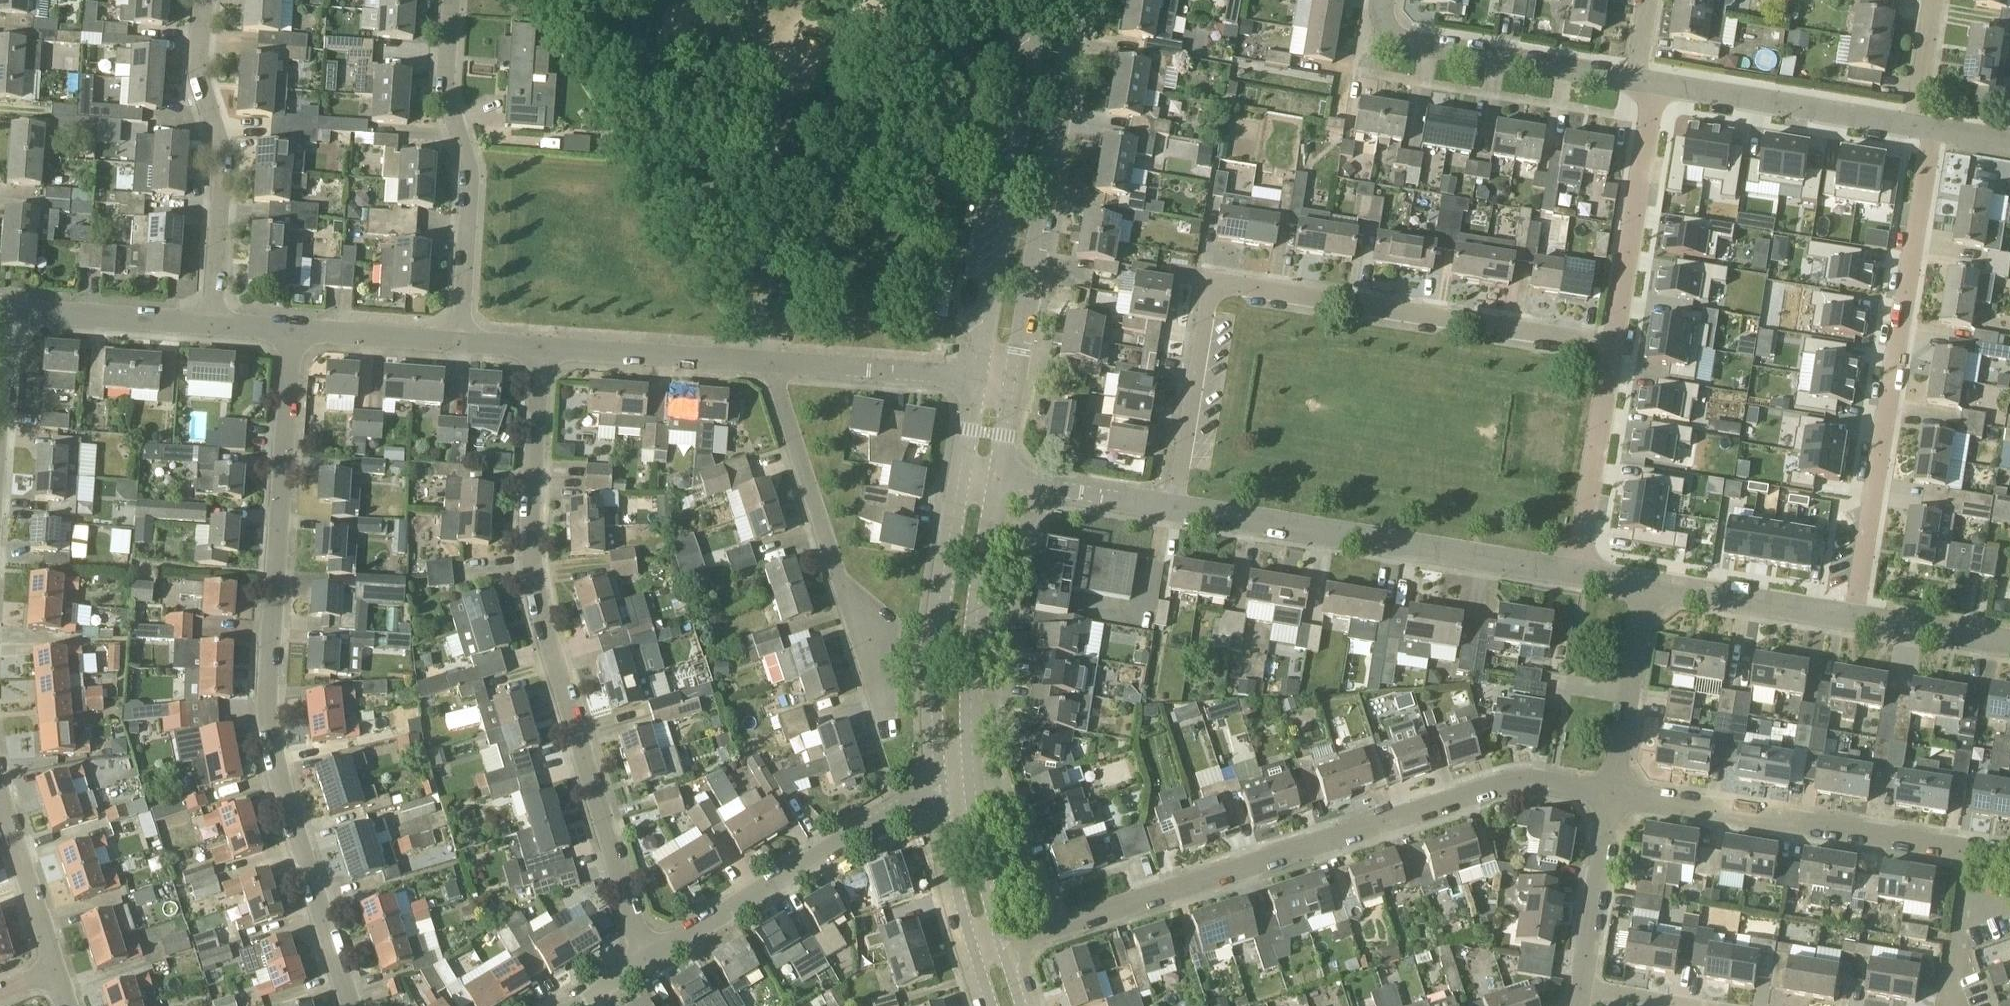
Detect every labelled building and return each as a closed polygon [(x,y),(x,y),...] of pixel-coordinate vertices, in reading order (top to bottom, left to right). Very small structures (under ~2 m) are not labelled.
[(34,17),(36,17),(37,4),(42,4),(42,0),(0,0),(0,3),(0,8),(0,15),(6,15),(7,15),(28,16),(34,17)] [(103,35),(127,37),(128,24),(162,26),(167,26),(168,15),(169,0),(129,0),(129,9),(121,8),(120,25),(104,24),(103,25),(103,34),(103,35)] [(415,14),(416,0),(381,0),(380,11),(415,14)] [(1126,8),(1175,16),(1177,0),(1127,0),(1126,8)] [(1313,3),(1309,3),(1309,0),(1293,0),(1296,1),(1292,28),(1308,31),(1337,36),(1341,8),(1313,3)] [(1423,2),(1436,4),(1435,16),(1459,20),(1461,7),(1455,6),(1456,0),(1423,0),(1423,2)] [(1500,15),(1512,17),(1515,0),(1503,0),(1500,15)] [(1512,17),(1524,19),(1527,0),(1515,0),(1512,17)] [(1587,0),(1574,0),(1570,22),(1564,22),(1562,37),(1590,42),(1592,30),(1601,32),(1601,28),(1603,17),(1606,3),(1587,0)] [(1725,19),(1727,9),(1732,8),(1735,5),(1736,0),(1679,0),(1677,11),(1725,19)] [(1864,0),(1861,0),(1854,40),(1855,40),(1890,46),(1892,46),(1890,45),(1895,17),(1886,16),(1888,4),(1864,0)] [(2002,10),(2008,11),(2009,1),(2009,0),(1979,0),(1978,4),(1977,4),(1977,6),(2002,10)] [(244,30),(244,31),(259,32),(278,34),(280,5),(246,3),(245,16),(246,17),(245,30),(244,30)] [(1175,17),(1175,16),(1126,8),(1121,35),(1145,39),(1143,52),(1180,58),(1182,45),(1170,43),(1171,32),(1175,17)] [(415,14),(380,11),(380,12),(362,11),(361,29),(379,31),(379,38),(413,40),(415,14)] [(1673,52),(1719,59),(1721,46),(1734,48),(1739,22),(1725,19),(1677,11),(1672,39),(1681,40),(1679,52),(1673,51),(1673,52)] [(33,30),(58,33),(58,21),(34,19),(33,30)] [(1242,21),(1240,35),(1251,37),(1253,23),(1242,21)] [(550,50),(534,49),(536,27),(512,26),(511,39),(499,39),(499,40),(503,41),(501,70),(513,71),(511,95),(507,95),(506,114),(513,114),(512,127),(544,130),(546,110),(530,109),(532,91),(546,92),(547,76),(548,76),(550,50)] [(1235,41),(1237,28),(1225,26),(1222,38),(1235,41)] [(24,72),(40,73),(42,43),(81,46),(81,34),(69,33),(58,33),(33,30),(33,44),(0,42),(0,71),(24,72)] [(1308,31),(1303,59),(1332,64),(1337,36),(1308,31)] [(1999,64),(2004,36),(1998,35),(1973,31),(1973,33),(1969,59),(1999,64)] [(1811,36),(1789,32),(1787,47),(1808,50),(1811,36)] [(278,34),(277,48),(307,50),(307,49),(308,36),(278,34)] [(115,77),(131,79),(131,80),(163,83),(165,65),(160,65),(160,53),(150,53),(126,51),(127,38),(127,37),(103,35),(102,47),(117,48),(115,77)] [(374,42),(350,40),(349,53),(373,54),(374,42)] [(1850,70),(1848,81),(1880,86),(1881,85),(1874,84),(1876,73),(1885,74),(1890,46),(1855,40),(1854,43),(1850,70)] [(307,50),(277,48),(276,60),(277,60),(310,63),(311,50),(307,49),(307,50)] [(1143,52),(1141,64),(1117,60),(1112,87),(1160,95),(1162,96),(1166,69),(1178,71),(1180,58),(1143,52)] [(1291,56),(1267,52),(1265,64),(1289,68),(1291,56)] [(348,65),(358,66),(357,78),(376,80),(376,71),(377,67),(373,67),(373,54),(349,53),(348,63),(348,65)] [(78,56),(61,55),(60,72),(77,73),(78,56)] [(1724,69),(1737,71),(1739,59),(1726,57),(1724,69)] [(1797,59),(1784,57),(1780,77),(1794,79),(1797,59)] [(287,91),(288,76),(276,75),(277,60),(276,60),(258,59),(257,59),(242,58),(242,59),(243,60),(242,73),(241,73),(240,88),(287,91)] [(1999,64),(1969,59),(1964,85),(1963,87),(1974,89),(1971,105),(2005,111),(2008,94),(1994,92),(1999,64)] [(22,100),(24,72),(13,72),(0,71),(0,99),(22,100)] [(374,97),(409,100),(411,73),(376,71),(376,80),(357,78),(356,78),(355,96),(374,97)] [(162,99),(163,83),(131,80),(129,108),(157,110),(161,111),(162,99)] [(337,81),(324,81),(324,91),(336,91),(337,81)] [(1238,85),(1229,83),(1227,96),(1235,98),(1238,85)] [(1171,124),(1157,122),(1159,110),(1158,110),(1160,95),(1112,87),(1108,114),(1132,118),(1130,130),(1155,135),(1169,137),(1171,124)] [(238,114),(238,115),(272,118),(273,115),(285,116),(287,91),(240,88),(239,100),(240,101),(239,114),(238,114)] [(122,122),(123,108),(92,106),(93,91),(92,91),(78,90),(77,106),(76,119),(97,120),(122,122)] [(409,100),(374,97),(373,123),(407,125),(409,100)] [(1384,105),(1359,101),(1353,133),(1365,135),(1362,152),(1375,155),(1378,137),(1384,105)] [(52,117),(76,119),(77,106),(53,105),(52,117)] [(1378,137),(1402,141),(1408,109),(1384,105),(1378,137)] [(296,117),(295,130),(318,132),(319,119),(319,111),(308,110),(308,113),(296,112),(296,117)] [(1451,116),(1427,112),(1421,145),(1446,149),(1451,116)] [(1451,116),(1446,149),(1470,153),(1476,120),(1451,116)] [(76,119),(52,117),(51,128),(76,130),(76,131),(85,132),(85,139),(96,140),(97,132),(97,120),(76,119)] [(318,132),(324,132),(356,134),(355,146),(367,147),(368,122),(319,119),(318,132)] [(97,132),(121,133),(122,122),(97,120),(97,132)] [(1345,122),(1327,120),(1327,122),(1326,129),(1343,132),(1345,122)] [(1520,128),(1496,124),(1490,157),(1514,161),(1520,128)] [(45,130),(12,127),(11,140),(13,140),(11,156),(43,158),(45,130)] [(1689,127),(1683,168),(1705,171),(1712,130),(1689,127)] [(1544,132),(1520,128),(1514,161),(1538,165),(1544,132)] [(295,130),(295,143),(317,144),(317,142),(323,143),(324,132),(295,130)] [(1155,135),(1130,130),(1128,143),(1104,139),(1100,165),(1132,170),(1134,155),(1152,158),(1155,135)] [(1712,130),(1705,171),(1727,175),(1734,134),(1712,130)] [(1588,139),(1564,135),(1561,154),(1557,177),(1547,176),(1545,191),(1541,212),(1553,214),(1558,186),(1580,188),(1583,173),(1588,139)] [(385,149),(383,179),(435,183),(436,157),(397,155),(398,137),(378,136),(375,136),(374,148),(385,149)] [(590,138),(564,136),(563,152),(589,154),(590,138)] [(154,166),(186,168),(187,152),(188,152),(189,140),(156,137),(156,138),(154,165),(154,166)] [(1613,143),(1588,139),(1583,173),(1607,177),(1613,143)] [(1766,139),(1759,180),(1782,184),(1788,142),(1766,139)] [(1340,157),(1353,159),(1355,143),(1342,142),(1341,150),(1340,157)] [(1788,142),(1782,184),(1804,187),(1811,146),(1788,142)] [(292,175),(294,147),(271,146),(259,145),(257,173),(292,175)] [(1199,146),(1197,160),(1211,162),(1213,148),(1199,146)] [(1396,165),(1408,168),(1411,152),(1398,150),(1396,165)] [(1843,151),(1836,192),(1858,196),(1865,155),(1843,151)] [(1408,168),(1421,169),(1423,154),(1411,152),(1408,168)] [(1865,155),(1858,196),(1881,199),(1887,158),(1865,155)] [(11,156),(10,171),(9,171),(8,184),(41,186),(43,158),(11,156)] [(1983,185),(1998,187),(2001,159),(1971,156),(1968,189),(1982,191),(1983,185)] [(1477,179),(1479,164),(1467,161),(1464,177),(1477,179)] [(1341,169),(1349,178),(1356,172),(1348,163),(1341,169)] [(186,184),(185,184),(186,168),(154,166),(135,164),(133,195),(146,195),(152,196),(152,193),(185,196),(186,184)] [(1492,166),(1479,164),(1477,179),(1489,181),(1492,166)] [(1127,210),(1143,212),(1147,189),(1129,186),(1132,170),(1100,165),(1095,192),(1120,196),(1117,209),(1127,210)] [(255,202),(270,203),(290,204),(291,189),(307,191),(308,177),(292,175),(257,173),(255,202)] [(1228,175),(1217,173),(1213,197),(1225,199),(1228,175)] [(1296,175),(1294,185),(1305,187),(1307,175),(1306,175),(1296,173),(1296,175)] [(1405,175),(1404,175),(1397,174),(1396,173),(1393,187),(1403,189),(1405,175)] [(1533,189),(1545,191),(1547,176),(1546,176),(1535,174),(1533,189)] [(1443,176),(1442,183),(1440,194),(1454,197),(1456,186),(1457,179),(1443,176)] [(435,183),(383,179),(383,180),(399,181),(398,207),(433,209),(435,183)] [(1358,183),(1356,196),(1361,197),(1357,220),(1369,222),(1373,198),(1375,185),(1358,183)] [(1279,215),(1289,216),(1294,185),(1282,184),(1279,205),(1251,200),(1249,215),(1244,244),(1273,248),(1279,215)] [(1289,216),(1300,218),(1301,210),(1305,187),(1294,185),(1289,216)] [(1603,200),(1615,202),(1618,187),(1605,185),(1603,200)] [(1488,201),(1489,193),(1485,187),(1478,186),(1476,199),(1488,201)] [(46,200),(71,202),(72,190),(47,189),(46,200)] [(1989,223),(1993,197),(1963,192),(1959,218),(1989,223)] [(106,204),(120,205),(145,207),(146,195),(133,195),(107,193),(106,203),(106,204)] [(1453,198),(1442,197),(1436,233),(1447,235),(1453,198)] [(1385,200),(1373,198),(1369,222),(1381,224),(1385,200)] [(1447,235),(1459,237),(1463,213),(1468,214),(1470,201),(1453,198),(1447,235)] [(71,202),(46,200),(45,213),(70,214),(70,210),(76,211),(77,202),(71,202)] [(94,203),(82,202),(82,213),(93,214),(94,203)] [(1146,213),(1148,213),(1162,216),(1164,205),(1150,202),(1150,206),(1145,206),(1144,205),(1143,212),(1146,213)] [(319,206),(294,204),(293,217),(318,219),(319,206)] [(139,248),(180,251),(181,236),(182,236),(183,223),(151,221),(151,219),(144,218),(145,207),(120,205),(120,217),(134,218),(132,248),(139,248)] [(348,219),(361,220),(361,213),(356,207),(348,207),(348,219)] [(1135,212),(1142,213),(1143,212),(1127,210),(1117,209),(1104,207),(1102,218),(1084,215),(1082,229),(1073,227),(1072,235),(1117,243),(1128,244),(1131,224),(1134,224),(1135,212)] [(392,212),(369,210),(368,223),(392,224),(392,212)] [(1244,244),(1249,215),(1221,210),(1216,239),(1244,244)] [(5,239),(37,241),(39,213),(6,211),(5,223),(6,224),(5,239)] [(1330,215),(1308,211),(1306,224),(1299,223),(1295,252),(1323,256),(1328,226),(1330,215)] [(1538,249),(1542,225),(1539,225),(1541,214),(1531,212),(1530,223),(1526,247),(1538,249)] [(293,217),(292,230),(317,232),(318,219),(293,217)] [(2009,267),(2009,255),(2001,254),(2005,226),(1989,223),(1959,218),(1955,245),(1985,249),(1985,251),(1989,252),(1987,263),(2009,267)] [(1668,229),(1665,252),(1716,260),(1719,240),(1733,242),(1735,227),(1683,220),(1682,231),(1668,229)] [(1192,221),(1190,233),(1199,235),(1201,223),(1192,221)] [(1518,221),(1514,245),(1526,247),(1530,223),(1518,221)] [(342,235),(343,223),(334,222),(333,235),(342,235)] [(368,223),(368,235),(391,237),(392,224),(368,223)] [(1351,261),(1355,231),(1328,226),(1323,256),(1351,261)] [(287,246),(288,230),(269,228),(253,228),(253,229),(254,229),(253,243),(252,243),(251,256),(302,260),(303,247),(287,246)] [(1401,269),(1429,273),(1435,236),(1408,232),(1407,241),(1406,240),(1401,269)] [(1594,258),(1605,260),(1609,236),(1598,234),(1596,242),(1594,258)] [(1072,235),(1070,242),(1079,244),(1077,258),(1095,261),(1093,273),(1117,277),(1119,264),(1114,263),(1117,243),(1072,235)] [(1401,269),(1406,240),(1378,236),(1373,264),(1401,269)] [(1774,237),(1772,248),(1781,249),(1787,247),(1789,240),(1774,237)] [(37,241),(5,239),(4,255),(3,255),(2,267),(35,270),(37,241)] [(1513,257),(1486,253),(1488,241),(1486,241),(1485,252),(1480,281),(1508,286),(1513,257)] [(431,245),(416,244),(395,243),(393,269),(429,271),(431,245)] [(91,270),(92,245),(81,244),(79,269),(91,270)] [(1810,244),(1807,258),(1828,262),(1824,283),(1871,291),(1875,268),(1861,266),(1863,253),(1810,244)] [(117,247),(104,246),(92,245),(91,270),(102,271),(102,274),(115,275),(117,247)] [(180,251),(139,248),(137,269),(136,284),(150,285),(150,278),(179,280),(180,267),(179,267),(180,251)] [(1480,281),(1485,252),(1483,252),(1456,248),(1452,277),(1480,281)] [(249,285),(300,288),(302,260),(251,256),(249,285)] [(1766,273),(1768,259),(1753,257),(1751,271),(1766,273)] [(1559,294),(1564,265),(1535,261),(1530,290),(1559,294)] [(1661,272),(1658,296),(1709,303),(1712,283),(1726,285),(1729,270),(1677,262),(1676,275),(1661,272)] [(1133,297),(1178,305),(1179,297),(1170,295),(1172,281),(1155,279),(1156,267),(1133,263),(1131,276),(1136,277),(1133,297)] [(2008,280),(2009,272),(2009,269),(2009,267),(1987,263),(1984,277),(1950,272),(1946,298),(1976,303),(1991,305),(1996,277),(2008,280)] [(342,265),(329,264),(327,288),(340,289),(342,265)] [(342,265),(340,289),(353,290),(355,266),(342,265)] [(1587,299),(1591,270),(1564,265),(1559,294),(1587,299)] [(382,268),(380,302),(393,303),(393,295),(427,297),(429,271),(393,269),(382,268)] [(950,297),(951,294),(952,284),(940,282),(935,317),(946,319),(950,297)] [(1813,295),(1811,309),(1816,310),(1812,330),(1864,338),(1868,315),(1853,313),(1855,302),(1813,295)] [(872,322),(873,300),(836,297),(834,319),(872,322)] [(1162,323),(1165,324),(1168,310),(1177,312),(1178,305),(1133,297),(1129,318),(1124,317),(1122,329),(1146,333),(1143,350),(1157,352),(1162,323)] [(1976,303),(1946,298),(1942,324),(1972,329),(1976,303)] [(1103,323),(1109,324),(1111,311),(1087,308),(1085,319),(1067,316),(1065,330),(1056,329),(1055,336),(1100,343),(1103,323)] [(1650,329),(1648,341),(1701,349),(1700,350),(1707,351),(1710,328),(1702,327),(1704,316),(1680,311),(1679,323),(1654,319),(1652,329),(1650,329)] [(2000,336),(1976,331),(1974,344),(2004,348),(2006,340),(2000,339),(2000,336)] [(1110,345),(1100,343),(1055,336),(1053,343),(1062,345),(1060,359),(1078,362),(1076,373),(1082,374),(1100,377),(1102,366),(1107,367),(1110,345)] [(1648,353),(1647,363),(1672,367),(1670,379),(1695,383),(1700,350),(1701,349),(1648,341),(1646,353),(1648,353)] [(1805,341),(1803,356),(1818,359),(1815,378),(1856,385),(1860,362),(1846,360),(1848,348),(1805,341)] [(2009,362),(2009,349),(2004,348),(1974,344),(1972,356),(2009,362)] [(79,348),(58,346),(58,349),(48,348),(48,346),(47,346),(43,391),(76,393),(79,348)] [(131,392),(134,357),(113,355),(112,350),(92,348),(90,399),(105,400),(105,390),(131,392)] [(1157,352),(1143,350),(1140,368),(1116,363),(1114,376),(1119,377),(1116,398),(1161,405),(1163,398),(1154,396),(1156,383),(1152,382),(1157,352)] [(1933,378),(1963,383),(1967,356),(1937,351),(1933,378)] [(176,354),(157,353),(155,359),(134,357),(131,392),(158,394),(157,404),(173,405),(176,354)] [(1139,367),(1141,356),(1129,354),(1128,365),(1139,367)] [(235,359),(190,355),(188,384),(233,387),(235,359)] [(358,368),(357,368),(330,366),(328,365),(326,398),(342,399),(354,400),(357,400),(358,368)] [(385,370),(383,402),(400,403),(413,404),(415,372),(387,371),(387,370),(385,370)] [(444,374),(443,374),(442,374),(415,372),(413,404),(442,406),(444,374)] [(1998,388),(2009,390),(2009,387),(2009,377),(1999,375),(1998,388)] [(464,467),(466,432),(484,433),(494,437),(506,413),(498,411),(500,378),(499,378),(499,379),(472,377),(472,376),(470,376),(469,408),(470,408),(469,420),(454,419),(452,446),(451,465),(451,466),(464,467)] [(1797,395),(1794,410),(1837,417),(1839,405),(1853,407),(1856,385),(1815,378),(1812,397),(1811,397),(1797,395)] [(1963,383),(1933,378),(1929,404),(1958,409),(1963,383)] [(590,385),(588,415),(600,416),(599,428),(616,429),(619,387),(618,387),(618,384),(616,381),(607,381),(604,383),(604,386),(591,385),(590,385)] [(1642,391),(1638,415),(1680,422),(1684,401),(1698,404),(1700,388),(1658,381),(1656,394),(1642,391)] [(263,385),(253,385),(252,405),(262,405),(263,385)] [(658,415),(657,415),(656,427),(644,426),(647,389),(619,387),(616,429),(643,431),(641,462),(653,463),(653,460),(654,460),(658,415)] [(658,415),(654,460),(666,461),(668,432),(695,434),(697,434),(698,423),(699,392),(671,390),(669,416),(658,415)] [(728,394),(699,392),(698,423),(713,424),(725,425),(726,424),(734,424),(736,424),(738,422),(739,420),(740,404),(727,403),(728,394)] [(1161,405),(1116,398),(1112,419),(1114,419),(1112,426),(1111,426),(1110,431),(1156,439),(1158,427),(1149,425),(1151,411),(1160,413),(1161,405)] [(893,414),(881,412),(882,408),(854,403),(849,435),(869,438),(869,465),(882,467),(884,467),(893,414)] [(1066,455),(1070,432),(1074,410),(1052,406),(1046,443),(1060,445),(1058,454),(1066,455)] [(352,439),(354,439),(366,440),(369,412),(354,411),(352,439)] [(1986,415),(1963,411),(1961,423),(1984,427),(1986,415)] [(385,414),(369,412),(366,440),(383,441),(385,414)] [(884,467),(893,469),(900,470),(909,444),(929,448),(934,416),(906,412),(906,416),(893,414),(884,467)] [(70,417),(62,417),(42,415),(41,429),(61,431),(69,431),(70,417)] [(454,419),(439,418),(437,445),(452,446),(454,419)] [(247,422),(227,421),(220,420),(217,449),(225,450),(245,451),(247,422)] [(1801,420),(1799,431),(1807,432),(1803,454),(1844,461),(1848,439),(1823,435),(1824,424),(1801,420)] [(691,490),(691,491),(703,487),(699,475),(715,468),(711,456),(713,424),(698,423),(697,434),(693,475),(691,490)] [(1984,427),(1961,423),(1959,435),(1982,439),(1984,427)] [(1636,434),(1632,457),(1674,464),(1677,444),(1692,446),(1694,431),(1652,424),(1650,436),(1636,434)] [(1146,445),(1155,446),(1156,439),(1110,431),(1110,432),(1099,430),(1095,450),(1119,455),(1143,459),(1146,445)] [(1955,436),(1924,431),(1920,458),(1951,463),(1955,436)] [(1070,432),(1066,455),(1078,457),(1082,434),(1070,432)] [(163,433),(162,444),(171,444),(172,434),(163,433)] [(37,475),(72,478),(78,478),(81,440),(53,438),(52,450),(39,449),(37,475)] [(365,457),(366,440),(354,439),(353,456),(365,457)] [(376,450),(379,447),(379,443),(376,441),(372,440),(369,442),(369,446),(372,450),(376,450)] [(140,461),(161,463),(162,446),(141,445),(140,461)] [(575,446),(557,445),(556,458),(575,459),(575,446)] [(162,446),(161,463),(194,465),(195,449),(162,446)] [(1792,475),(1790,487),(1814,491),(1816,479),(1841,483),(1844,461),(1803,454),(1800,476),(1792,475)] [(491,467),(510,468),(511,456),(492,455),(491,467)] [(1916,484),(1924,485),(1946,489),(1951,463),(1920,458),(1916,484)] [(387,461),(362,460),(361,474),(386,476),(387,461)] [(1083,461),(1081,469),(1105,472),(1106,464),(1083,461)] [(444,514),(491,517),(493,489),(481,488),(483,468),(464,467),(451,466),(451,465),(434,464),(434,477),(449,478),(448,502),(445,502),(444,514)] [(613,467),(587,466),(587,480),(612,481),(613,467)] [(699,475),(703,487),(728,478),(723,466),(715,468),(699,475)] [(244,470),(217,469),(197,467),(196,479),(195,495),(213,497),(213,499),(242,500),(244,470)] [(924,474),(900,470),(893,469),(884,467),(882,467),(879,489),(862,489),(860,504),(914,513),(916,501),(920,501),(924,474)] [(361,491),(349,489),(350,474),(321,473),(321,474),(322,474),(320,502),(320,503),(333,504),(332,518),(358,520),(361,491)] [(686,474),(679,474),(674,478),(674,485),(678,490),(684,490),(690,486),(690,479),(686,474)] [(1626,484),(1623,506),(1664,512),(1667,493),(1668,494),(1682,496),(1685,480),(1642,474),(1640,486),(1626,484)] [(77,491),(71,491),(72,478),(37,475),(35,501),(49,502),(48,514),(75,516),(77,491)] [(726,494),(732,492),(728,478),(703,487),(691,491),(696,503),(726,494)] [(570,530),(603,529),(603,528),(618,528),(618,510),(619,510),(618,493),(611,493),(612,481),(587,480),(586,491),(601,492),(602,502),(570,503),(570,530)] [(626,482),(613,481),(612,492),(625,493),(626,482)] [(735,522),(746,517),(747,517),(777,507),(769,482),(756,486),(755,485),(732,492),(726,494),(735,522)] [(1748,484),(1746,492),(1758,494),(1759,486),(1748,484)] [(1759,486),(1758,494),(1770,496),(1771,488),(1759,486)] [(2007,499),(2008,491),(1996,489),(1995,497),(1997,498),(1995,511),(2009,513),(2009,499),(2007,499)] [(1955,504),(1992,510),(1994,499),(1950,491),(1948,503),(1955,504)] [(1789,497),(1787,505),(1799,507),(1800,499),(1789,497)] [(672,522),(672,514),(672,498),(658,498),(658,522),(672,522)] [(1800,499),(1799,507),(1811,509),(1812,501),(1800,499)] [(208,506),(137,501),(136,517),(207,523),(208,506)] [(1955,504),(1948,503),(1946,515),(1990,522),(1992,510),(1955,504)] [(860,504),(858,519),(857,519),(883,528),(880,548),(911,553),(916,526),(912,525),(914,513),(860,504)] [(1623,506),(1619,528),(1634,531),(1632,542),(1673,549),(1674,534),(1661,532),(1664,512),(1623,506)] [(747,517),(755,543),(785,532),(777,507),(747,517)] [(1907,537),(1938,542),(1942,516),(1911,511),(1907,537)] [(2009,526),(2009,513),(1995,511),(1993,523),(2009,526)] [(491,517),(444,514),(443,514),(441,542),(489,546),(491,517)] [(358,519),(357,533),(387,535),(388,522),(383,522),(383,521),(358,519)] [(72,524),(60,523),(34,521),(31,552),(44,553),(43,566),(69,567),(72,524)] [(407,553),(408,521),(395,521),(394,552),(407,553)] [(1732,521),(1726,560),(1747,563),(1753,525),(1732,521)] [(240,525),(211,523),(209,550),(196,549),(195,564),(227,566),(228,554),(238,555),(240,525)] [(1753,525),(1747,563),(1768,567),(1774,528),(1753,525)] [(83,547),(83,550),(87,550),(88,527),(75,527),(75,547),(83,547)] [(1774,528),(1768,567),(1789,570),(1795,531),(1774,528)] [(603,529),(570,530),(571,556),(604,554),(603,529)] [(111,553),(131,554),(132,531),(112,530),(111,553)] [(357,546),(345,546),(346,532),(318,530),(318,532),(319,532),(317,559),(316,559),(316,560),(329,561),(328,575),(348,576),(355,577),(357,546)] [(1795,531),(1789,570),(1810,573),(1816,535),(1795,531)] [(694,533),(673,541),(685,570),(705,562),(694,533)] [(1973,538),(1972,543),(1975,548),(1981,549),(1986,546),(1987,540),(1983,535),(1978,535),(1973,538)] [(1907,537),(1903,564),(1947,571),(1951,545),(1938,542),(1907,537)] [(1137,558),(1046,543),(1039,584),(1032,583),(1031,587),(1038,591),(1035,613),(1057,617),(1066,618),(1071,592),(1130,601),(1137,558)] [(750,546),(726,554),(730,567),(755,559),(750,546)] [(1986,550),(1973,548),(1969,574),(1981,576),(1986,550)] [(635,550),(610,553),(611,566),(637,563),(635,550)] [(1986,550),(1981,576),(1995,578),(1999,552),(1986,550)] [(755,559),(730,567),(734,579),(759,570),(755,559)] [(452,561),(426,564),(428,577),(453,574),(452,561)] [(794,561),(765,571),(773,597),(802,588),(794,561)] [(1231,572),(1218,570),(1219,564),(1204,562),(1203,567),(1202,567),(1198,596),(1226,600),(1231,572)] [(613,579),(638,576),(637,563),(611,566),(613,579)] [(1202,567),(1175,563),(1170,592),(1198,596),(1202,567)] [(406,578),(406,569),(401,568),(396,572),(396,578),(406,578)] [(453,574),(428,577),(429,589),(455,586),(453,574)] [(109,576),(93,575),(92,586),(108,587),(109,576)] [(1251,575),(1246,604),(1274,608),(1279,580),(1251,575)] [(406,580),(357,576),(355,605),(404,608),(406,580)] [(30,603),(61,605),(62,590),(78,591),(79,580),(32,577),(30,603)] [(582,615),(613,605),(606,580),(574,589),(582,615)] [(1272,624),(1299,629),(1295,649),(1307,651),(1311,627),(1300,625),(1307,584),(1279,580),(1274,608),(1275,608),(1272,624)] [(233,588),(235,588),(235,587),(181,583),(180,597),(204,598),(203,614),(233,617),(233,616),(231,616),(233,588)] [(132,601),(151,603),(153,586),(133,585),(132,601)] [(342,588),(314,587),(314,588),(315,589),(313,616),(312,616),(312,617),(340,619),(342,588)] [(773,597),(782,624),(811,616),(802,588),(773,597)] [(1355,592),(1327,588),(1322,616),(1351,621),(1355,592)] [(1381,608),(1383,597),(1355,592),(1351,621),(1377,625),(1371,661),(1382,663),(1391,610),(1381,608)] [(493,593),(464,601),(463,602),(467,617),(454,620),(458,634),(501,621),(493,593)] [(589,639),(621,630),(626,628),(638,625),(635,613),(631,599),(613,605),(582,615),(589,639)] [(1951,600),(1950,611),(1951,611),(1961,613),(1962,601),(1951,600)] [(1170,604),(1157,602),(1154,626),(1167,628),(1170,604)] [(2006,604),(1994,602),(1993,614),(2005,616),(2006,604)] [(77,607),(61,605),(30,603),(28,630),(75,633),(76,622),(77,607)] [(1430,647),(1435,612),(1409,608),(1409,612),(1391,610),(1382,663),(1383,663),(1395,666),(1397,655),(1406,656),(1406,658),(1427,661),(1430,647)] [(1526,613),(1499,608),(1497,623),(1479,620),(1470,673),(1483,675),(1487,651),(1500,654),(1503,651),(1505,643),(1520,646),(1526,613)] [(1435,612),(1430,647),(1456,652),(1457,646),(1462,647),(1458,671),(1470,673),(1479,620),(1462,617),(1462,616),(1435,612)] [(1223,613),(1219,636),(1231,638),(1234,615),(1223,613)] [(1552,617),(1526,613),(1520,646),(1547,651),(1552,617)] [(194,617),(166,615),(165,623),(165,628),(193,630),(194,617)] [(1241,640),(1243,640),(1246,616),(1234,615),(1231,638),(1241,640)] [(1066,618),(1057,617),(1055,629),(1033,625),(1031,635),(1040,637),(1038,652),(1039,652),(1075,657),(1077,645),(1086,647),(1090,622),(1066,618)] [(509,648),(501,621),(458,634),(458,636),(465,657),(465,660),(471,658),(475,672),(504,663),(500,651),(509,648)] [(630,640),(654,633),(651,625),(650,621),(638,625),(626,628),(630,640)] [(1567,637),(1569,623),(1556,621),(1554,635),(1567,637)] [(661,622),(651,625),(654,633),(664,631),(661,622)] [(191,642),(193,642),(193,630),(165,628),(149,627),(128,626),(128,639),(184,642),(191,642)] [(1311,627),(1307,651),(1318,653),(1322,629),(1311,627)] [(99,629),(83,628),(82,638),(99,639),(99,629)] [(748,651),(781,641),(777,628),(744,639),(748,651)] [(630,640),(633,652),(597,663),(604,689),(649,675),(641,649),(672,639),(669,629),(664,631),(654,633),(630,640)] [(412,650),(412,634),(387,633),(387,649),(412,650)] [(362,648),(374,649),(378,649),(385,645),(385,636),(351,634),(350,646),(311,644),(311,645),(310,673),(309,673),(309,674),(361,677),(362,648)] [(1211,647),(1229,650),(1231,638),(1219,636),(1213,636),(1211,647)] [(1241,640),(1231,638),(1229,650),(1240,651),(1241,640)] [(820,642),(791,652),(791,651),(785,653),(781,641),(748,651),(752,663),(776,656),(785,684),(800,679),(829,670),(820,642)] [(1698,680),(1704,648),(1678,644),(1673,676),(1698,680)] [(232,646),(202,645),(201,672),(230,673),(231,647),(232,647),(232,646)] [(120,647),(109,647),(109,663),(108,674),(120,674),(120,647)] [(1729,652),(1704,648),(1698,680),(1724,684),(1729,652)] [(82,649),(80,649),(34,653),(36,679),(69,676),(69,677),(84,676),(82,649)] [(1085,659),(1075,657),(1039,652),(1035,673),(1045,675),(1042,688),(1042,689),(1064,692),(1064,693),(1079,695),(1085,659)] [(1148,655),(1137,653),(1135,664),(1146,666),(1148,655)] [(1655,666),(1668,669),(1670,656),(1657,654),(1655,666)] [(1784,661),(1758,657),(1753,689),(1779,693),(1784,661)] [(1809,665),(1784,661),(1779,693),(1804,697),(1809,665)] [(714,676),(728,677),(729,664),(715,663),(714,676)] [(1391,686),(1394,672),(1395,666),(1383,663),(1381,673),(1379,684),(1391,686)] [(1532,683),(1540,684),(1542,672),(1517,668),(1515,680),(1532,683)] [(829,670),(800,679),(809,707),(838,697),(829,670)] [(1813,730),(1828,732),(1832,713),(1844,715),(1843,721),(1855,722),(1857,707),(1863,674),(1837,670),(1834,686),(1821,684),(1818,707),(1817,707),(1813,730)] [(199,687),(200,698),(218,699),(230,700),(230,673),(201,672),(186,671),(185,687),(199,687)] [(1440,686),(1442,678),(1437,672),(1430,671),(1427,684),(1440,686)] [(470,672),(447,679),(451,691),(459,688),(458,688),(473,684),(470,672)] [(656,697),(671,693),(666,673),(652,676),(656,697)] [(451,691),(447,679),(446,674),(418,683),(417,686),(419,700),(451,691)] [(1863,674),(1857,707),(1884,711),(1878,740),(1892,742),(1899,697),(1886,695),(1888,678),(1863,674)] [(652,715),(698,701),(714,696),(710,684),(671,696),(656,700),(650,679),(649,675),(604,689),(612,714),(648,702),(652,715)] [(69,676),(36,679),(38,705),(103,700),(103,691),(103,689),(70,691),(69,677),(69,676)] [(1237,695),(1254,698),(1256,683),(1239,680),(1237,695)] [(1293,696),(1294,681),(1282,680),(1280,695),(1293,696)] [(459,688),(462,700),(486,693),(482,681),(473,684),(458,688),(459,688)] [(393,682),(363,683),(363,696),(394,695),(393,682)] [(1942,687),(1916,683),(1913,699),(1899,697),(1892,742),(1908,745),(1912,715),(1937,719),(1942,687)] [(1042,689),(1042,688),(1033,687),(1030,710),(1039,711),(1036,726),(1040,727),(1073,732),(1074,732),(1074,731),(1084,732),(1086,720),(1076,718),(1079,695),(1064,693),(1064,692),(1042,689)] [(1122,703),(1136,705),(1138,695),(1131,687),(1125,687),(1122,703)] [(1972,756),(1977,726),(1980,706),(1965,704),(1967,691),(1942,687),(1937,719),(1962,723),(1957,753),(1972,756)] [(1994,687),(1989,721),(2007,724),(2009,707),(2009,690),(1994,687)] [(310,720),(342,716),(341,702),(356,701),(355,690),(307,696),(310,720)] [(1718,714),(1734,717),(1738,694),(1722,691),(1718,714)] [(1668,706),(1694,710),(1696,696),(1670,692),(1668,706)] [(1399,697),(1402,709),(1414,705),(1411,693),(1399,697)] [(523,694),(493,703),(501,730),(531,721),(523,694)] [(1734,717),(1749,720),(1753,697),(1738,694),(1734,717)] [(1530,695),(1529,703),(1537,704),(1538,697),(1530,695)] [(1294,699),(1281,703),(1284,714),(1297,710),(1294,699)] [(104,712),(103,701),(103,700),(38,705),(41,731),(73,728),(72,715),(104,712)] [(626,763),(675,748),(674,748),(667,725),(702,714),(698,701),(652,715),(656,727),(619,738),(626,763)] [(1542,704),(1541,704),(1541,705),(1537,704),(1529,703),(1515,701),(1514,706),(1497,703),(1492,737),(1518,741),(1517,746),(1535,749),(1542,704)] [(194,716),(219,714),(194,715),(193,705),(200,704),(147,707),(138,702),(124,703),(123,723),(163,719),(194,716)] [(1228,703),(1207,710),(1210,720),(1231,713),(1228,703)] [(1242,710),(1243,716),(1248,719),(1254,718),(1257,713),(1256,707),(1251,704),(1245,705),(1242,710)] [(1817,707),(1802,704),(1799,728),(1813,730),(1817,707)] [(1196,705),(1187,708),(1191,719),(1200,716),(1196,705)] [(1157,706),(1143,708),(1143,717),(1158,716),(1157,706)] [(1474,706),(1453,713),(1459,730),(1438,737),(1449,767),(1478,758),(1471,737),(1483,733),(1482,731),(1478,720),(1474,706)] [(1666,720),(1692,724),(1694,710),(1668,706),(1666,720)] [(803,709),(778,717),(782,730),(807,722),(803,709)] [(1432,711),(1423,714),(1428,728),(1437,725),(1432,711)] [(362,722),(375,721),(374,712),(361,714),(362,722)] [(194,728),(194,717),(219,715),(219,714),(194,716),(163,719),(164,732),(201,728),(202,727),(194,728)] [(1714,738),(1731,741),(1734,717),(1718,714),(1714,738)] [(359,726),(344,728),(342,716),(310,720),(313,743),(360,737),(359,726)] [(1744,743),(1746,743),(1749,720),(1734,717),(1731,741),(1744,743)] [(420,721),(405,723),(407,731),(421,729),(420,721)] [(527,752),(539,748),(531,721),(501,730),(493,733),(493,731),(486,734),(490,749),(497,746),(505,770),(485,776),(489,788),(534,775),(527,752)] [(1415,721),(1391,728),(1396,743),(1419,736),(1415,721)] [(811,733),(807,722),(782,730),(774,733),(773,733),(777,744),(811,733)] [(139,723),(129,723),(129,736),(139,736),(139,723)] [(846,723),(817,733),(822,747),(805,753),(809,765),(855,751),(846,723)] [(1032,782),(1057,774),(1061,750),(1069,751),(1073,732),(1040,727),(1038,738),(1015,734),(1014,744),(1023,746),(1020,761),(1022,761),(1021,763),(1026,776),(1030,776),(1032,782)] [(41,731),(43,757),(89,753),(88,742),(75,744),(73,728),(41,731)] [(187,736),(192,763),(235,754),(230,730),(231,730),(231,728),(221,730),(202,734),(201,734),(187,736)] [(1810,752),(1813,730),(1799,728),(1795,750),(1810,752)] [(1828,732),(1813,730),(1810,752),(1825,754),(1828,732)] [(732,747),(728,733),(727,733),(712,738),(714,744),(717,751),(732,747)] [(419,735),(397,738),(400,758),(422,754),(419,735)] [(1689,740),(1663,736),(1658,768),(1683,772),(1689,740)] [(2002,756),(2005,739),(1996,737),(1993,754),(2002,756)] [(127,755),(127,740),(112,741),(113,756),(127,755)] [(1392,740),(1374,746),(1385,782),(1387,787),(1389,787),(1387,782),(1400,778),(1401,783),(1428,774),(1417,741),(1396,748),(1394,740),(1392,740)] [(1709,776),(1712,761),(1714,744),(1689,740),(1683,772),(1709,776)] [(1892,742),(1878,740),(1875,764),(1888,766),(1892,742)] [(1908,745),(1892,742),(1888,766),(1904,769),(1908,745)] [(1347,751),(1335,754),(1350,799),(1351,799),(1349,793),(1363,789),(1385,782),(1374,746),(1361,750),(1361,752),(1349,756),(1347,751)] [(1770,752),(1744,747),(1741,766),(1738,781),(1764,785),(1770,752)] [(675,748),(626,763),(634,788),(664,779),(666,783),(684,778),(675,748)] [(855,751),(809,765),(785,773),(785,772),(784,772),(784,771),(772,777),(786,799),(797,792),(792,785),(830,772),(835,787),(864,777),(855,751)] [(1795,756),(1770,752),(1764,785),(1789,789),(1795,756)] [(1805,780),(1819,783),(1817,794),(1842,798),(1847,765),(1849,757),(1840,755),(1836,758),(1835,763),(1824,762),(1825,754),(1810,752),(1805,780)] [(1868,802),(1871,788),(1874,770),(1859,767),(1861,754),(1850,752),(1849,757),(1848,765),(1847,765),(1842,798),(1868,802)] [(1972,756),(1957,753),(1953,777),(1966,779),(1963,798),(1965,798),(1972,756)] [(235,754),(192,763),(198,790),(241,781),(241,780),(240,780),(235,754)] [(1296,761),(1301,778),(1302,778),(1312,811),(1313,811),(1311,805),(1309,800),(1322,795),(1324,801),(1326,807),(1350,799),(1335,754),(1313,762),(1311,757),(1296,761)] [(2002,756),(1993,754),(1991,768),(1988,768),(1989,766),(1984,765),(1984,762),(1982,762),(1979,781),(1997,784),(2000,771),(2002,756)] [(758,756),(747,763),(766,796),(778,789),(758,756)] [(2002,756),(2000,771),(2009,772),(2009,771),(2009,757),(2002,756)] [(325,793),(355,783),(352,771),(367,766),(364,757),(318,770),(325,793)] [(1916,777),(1901,775),(1898,792),(1896,807),(1922,811),(1930,762),(1918,760),(1916,777)] [(1265,790),(1276,823),(1277,823),(1275,817),(1310,805),(1312,811),(1302,778),(1301,778),(1301,779),(1290,782),(1283,762),(1259,770),(1265,790)] [(1947,815),(1950,795),(1952,783),(1939,781),(1941,764),(1930,762),(1922,811),(1947,815)] [(1196,772),(1200,788),(1224,783),(1221,767),(1196,772)] [(45,808),(74,798),(70,784),(86,779),(82,768),(37,783),(45,808)] [(1057,774),(1032,782),(1028,784),(1033,798),(1024,801),(1027,810),(1049,803),(1052,815),(1084,804),(1078,785),(1069,787),(1065,772),(1075,769),(1075,768),(1057,774)] [(710,800),(709,801),(699,807),(711,828),(722,822),(742,856),(764,842),(739,800),(724,774),(708,784),(723,809),(717,813),(710,800)] [(534,775),(489,788),(492,797),(492,800),(519,792),(527,816),(531,831),(535,830),(561,822),(553,794),(541,798),(534,775)] [(489,788),(485,776),(477,779),(480,791),(489,788)] [(1237,779),(1225,783),(1240,829),(1241,834),(1242,834),(1240,828),(1238,822),(1249,819),(1251,825),(1253,831),(1276,823),(1265,790),(1243,797),(1237,779)] [(434,781),(423,784),(427,797),(438,794),(434,781)] [(1992,818),(1997,784),(1979,781),(1973,815),(1992,818)] [(375,793),(374,790),(359,795),(355,783),(325,793),(332,815),(362,806),(365,816),(392,808),(388,796),(377,799),(375,793)] [(1193,807),(1204,840),(1240,829),(1225,783),(1200,791),(1204,803),(1193,807)] [(1997,784),(1992,818),(2009,821),(2009,786),(1997,784)] [(678,788),(653,795),(658,807),(682,800),(678,788)] [(770,801),(764,804),(755,790),(739,800),(764,842),(787,828),(770,801)] [(208,806),(204,794),(152,810),(156,822),(208,806)] [(705,794),(695,800),(699,807),(709,801),(705,794)] [(443,811),(438,795),(401,807),(406,823),(443,811)] [(74,798),(45,808),(53,833),(99,819),(95,808),(79,813),(74,798)] [(682,800),(658,807),(662,820),(664,819),(667,830),(692,823),(686,812),(682,800)] [(1159,826),(1168,852),(1169,851),(1167,845),(1178,842),(1180,848),(1182,854),(1206,846),(1204,840),(1193,807),(1192,807),(1194,813),(1183,816),(1178,801),(1166,805),(1154,809),(1159,826)] [(135,806),(127,809),(130,819),(150,812),(147,804),(135,808),(135,806)] [(1085,804),(1084,804),(1052,815),(1050,815),(1054,830),(1045,832),(1052,854),(1083,844),(1085,843),(1082,831),(1093,827),(1085,804)] [(248,805),(204,818),(207,828),(223,824),(227,837),(255,828),(248,805)] [(129,817),(125,806),(105,813),(109,824),(129,817)] [(700,835),(711,828),(699,807),(687,813),(700,835)] [(1574,834),(1565,833),(1568,818),(1535,813),(1536,812),(1520,809),(1517,827),(1526,829),(1526,831),(1526,837),(1530,842),(1535,844),(1539,845),(1537,858),(1535,858),(1532,858),(1530,859),(1529,861),(1528,863),(1527,865),(1526,870),(1524,870),(1524,872),(1555,876),(1557,863),(1569,865),(1574,834)] [(371,837),(387,832),(384,822),(338,836),(345,858),(376,849),(375,848),(371,837)] [(516,835),(527,874),(565,863),(561,851),(569,849),(561,822),(535,830),(531,831),(516,835)] [(1117,833),(1124,856),(1149,848),(1143,829),(1142,825),(1117,833)] [(1664,899),(1666,886),(1675,832),(1648,827),(1643,861),(1656,863),(1656,865),(1657,865),(1658,864),(1663,864),(1663,869),(1665,870),(1663,885),(1653,884),(1639,882),(1637,895),(1664,899)] [(255,828),(227,837),(230,847),(213,853),(217,866),(234,860),(234,861),(262,852),(255,828)] [(1479,862),(1481,868),(1495,863),(1485,829),(1484,830),(1486,836),(1472,840),(1471,834),(1469,828),(1445,836),(1458,875),(1457,869),(1479,862)] [(509,829),(501,831),(504,839),(511,837),(509,829)] [(432,831),(419,835),(423,849),(436,845),(432,831)] [(1708,877),(1711,852),(1699,850),(1701,836),(1675,832),(1666,886),(1664,899),(1672,900),(1674,887),(1679,888),(1680,885),(1683,868),(1695,870),(1694,875),(1708,877)] [(419,835),(397,842),(401,855),(423,849),(419,835)] [(1446,842),(1409,853),(1410,855),(1420,887),(1421,887),(1424,898),(1449,890),(1446,879),(1458,875),(1445,836),(1444,836),(1446,842)] [(102,850),(108,848),(105,838),(59,852),(67,877),(98,867),(106,864),(102,850)] [(704,840),(682,854),(681,854),(698,882),(721,868),(704,840)] [(1753,844),(1727,840),(1724,854),(1711,852),(1708,877),(1707,884),(1719,886),(1721,873),(1748,878),(1753,844)] [(681,854),(682,854),(675,841),(667,846),(653,854),(661,866),(659,868),(676,895),(698,882),(681,854)] [(401,877),(390,844),(376,849),(345,858),(353,881),(382,872),(385,881),(401,877)] [(1083,844),(1052,854),(1050,855),(1059,882),(1092,872),(1083,844)] [(1790,865),(1777,863),(1780,848),(1753,844),(1748,878),(1774,882),(1773,888),(1787,890),(1790,865)] [(1393,852),(1370,860),(1383,899),(1405,892),(1420,887),(1410,855),(1409,853),(1408,848),(1407,848),(1409,855),(1411,860),(1397,864),(1396,860),(1393,852)] [(1825,901),(1832,857),(1805,853),(1803,867),(1790,865),(1787,890),(1799,892),(1800,886),(1814,888),(1811,906),(1824,908),(1825,901)] [(1863,912),(1868,877),(1856,875),(1858,861),(1832,857),(1825,901),(1852,905),(1851,911),(1863,912)] [(524,888),(533,885),(576,872),(573,860),(565,863),(527,874),(520,876),(524,888)] [(1333,872),(1331,872),(1335,885),(1338,892),(1343,905),(1348,921),(1351,920),(1353,921),(1356,921),(1358,921),(1360,920),(1362,918),(1362,915),(1361,913),(1363,912),(1361,906),(1362,906),(1381,900),(1383,899),(1370,860),(1369,860),(1369,861),(1370,863),(1371,866),(1357,870),(1334,877),(1333,873),(1333,872)] [(846,880),(835,887),(846,904),(858,897),(855,893),(868,889),(873,903),(905,893),(895,863),(870,871),(870,873),(846,880)] [(1514,866),(1495,863),(1499,874),(1512,876),(1514,866)] [(216,877),(212,864),(182,874),(187,886),(216,877)] [(1905,903),(1910,869),(1884,865),(1882,880),(1868,877),(1863,912),(1863,913),(1865,902),(1878,904),(1879,899),(1905,903)] [(118,878),(103,882),(98,867),(67,877),(75,902),(121,888),(118,878)] [(1937,874),(1910,869),(1905,903),(1931,907),(1937,874)] [(268,871),(224,885),(229,899),(245,894),(248,903),(276,894),(268,871)] [(576,872),(533,885),(536,897),(580,884),(576,872)] [(1320,876),(1294,884),(1306,923),(1333,915),(1337,926),(1335,927),(1338,935),(1342,933),(1344,939),(1352,937),(1347,923),(1348,923),(1348,921),(1343,905),(1338,892),(1326,896),(1324,889),(1320,876)] [(1521,905),(1528,906),(1525,918),(1519,917),(1519,918),(1553,923),(1559,924),(1563,900),(1557,899),(1551,898),(1553,884),(1559,885),(1559,884),(1526,878),(1519,877),(1516,894),(1519,894),(1518,900),(1521,905)] [(217,878),(191,886),(197,902),(222,894),(217,878)] [(1947,898),(1949,883),(1939,881),(1936,896),(1947,898)] [(460,898),(455,882),(444,886),(448,901),(460,898)] [(1262,916),(1272,947),(1285,943),(1281,931),(1306,923),(1294,884),(1268,893),(1272,906),(1274,912),(1262,916)] [(153,889),(140,894),(133,896),(137,908),(143,906),(156,901),(153,889)] [(829,890),(804,905),(821,934),(814,938),(826,959),(847,947),(831,921),(844,913),(829,890)] [(1721,893),(1706,890),(1705,902),(1719,904),(1721,893)] [(248,903),(252,917),(236,922),(239,931),(283,918),(276,894),(248,903)] [(1664,899),(1637,895),(1635,910),(1662,914),(1664,899)] [(368,929),(398,920),(391,898),(361,907),(368,929)] [(414,915),(429,911),(426,904),(425,901),(411,906),(414,915)] [(1244,901),(1218,909),(1231,947),(1254,940),(1264,971),(1279,966),(1272,947),(1262,916),(1263,921),(1252,925),(1248,914),(1244,901)] [(426,904),(429,911),(436,908),(433,902),(426,904)] [(128,906),(81,922),(89,947),(119,937),(136,931),(128,906)] [(471,907),(462,910),(465,921),(475,918),(471,907)] [(1218,909),(1191,917),(1199,940),(1187,944),(1190,953),(1196,972),(1208,968),(1204,955),(1231,947),(1218,909)] [(414,915),(398,920),(368,929),(375,951),(421,937),(417,925),(432,920),(429,911),(414,915)] [(604,911),(590,920),(593,925),(599,935),(613,926),(604,911)] [(508,928),(537,976),(547,969),(551,975),(575,961),(552,921),(551,922),(553,924),(534,935),(522,915),(516,913),(513,915),(503,920),(508,928)] [(552,921),(575,961),(600,946),(584,920),(571,928),(564,915),(552,921)] [(1492,916),(1479,920),(1483,931),(1496,926),(1492,916)] [(813,939),(800,946),(783,918),(755,935),(777,971),(804,955),(812,967),(825,960),(813,939)] [(1553,923),(1519,918),(1515,943),(1521,944),(1518,958),(1547,962),(1553,923)] [(1656,938),(1643,936),(1645,922),(1634,920),(1632,934),(1631,934),(1626,967),(1651,971),(1656,938)] [(914,922),(879,933),(880,934),(864,939),(869,952),(884,947),(889,962),(924,951),(914,922)] [(1928,928),(1909,925),(1902,924),(1900,938),(1926,942),(1928,928)] [(1129,966),(1138,990),(1139,995),(1150,991),(1152,991),(1147,976),(1175,967),(1162,927),(1133,936),(1137,949),(1140,958),(1129,961),(1126,952),(1125,953),(1129,966)] [(521,950),(508,928),(498,935),(511,957),(521,950)] [(1693,966),(1707,969),(1705,980),(1730,985),(1736,951),(1712,947),(1715,933),(1699,930),(1699,931),(1697,940),(1692,966),(1693,966)] [(215,931),(194,937),(198,953),(220,946),(215,931)] [(186,932),(161,940),(167,958),(192,950),(186,932)] [(13,959),(5,934),(0,936),(0,963),(13,959)] [(438,953),(434,955),(433,953),(429,954),(423,936),(421,937),(375,951),(382,974),(412,964),(415,974),(421,972),(434,968),(442,963),(438,953)] [(143,957),(140,946),(124,952),(119,937),(89,947),(97,972),(143,957)] [(297,961),(289,937),(239,953),(246,976),(268,970),(297,961)] [(1676,976),(1677,966),(1681,942),(1656,938),(1651,971),(1676,976)] [(1121,940),(1110,944),(1118,969),(1129,966),(1125,953),(1121,940)] [(1736,951),(1730,985),(1755,989),(1756,982),(1771,984),(1777,944),(1751,940),(1749,953),(1736,951)] [(1857,954),(1859,945),(1844,942),(1842,952),(1857,954)] [(757,968),(742,943),(714,960),(731,988),(719,995),(726,1005),(744,1005),(737,996),(764,979),(757,968)] [(1770,989),(1785,992),(1785,994),(1810,998),(1815,964),(1790,960),(1792,946),(1777,944),(1771,984),(1770,989)] [(1874,948),(1873,947),(1859,945),(1857,954),(1872,957),(1874,948)] [(1449,946),(1437,949),(1451,995),(1463,991),(1449,946)] [(229,947),(199,956),(204,973),(217,970),(215,965),(233,960),(229,947)] [(889,962),(898,990),(933,978),(924,951),(889,962)] [(1086,951),(1055,961),(1055,963),(1056,962),(1063,986),(1094,976),(1086,951)] [(1432,961),(1429,952),(1414,956),(1418,966),(1432,961)] [(1922,970),(1921,970),(1923,957),(1913,954),(1910,969),(1896,966),(1891,999),(1916,1003),(1922,970)] [(1366,956),(1359,958),(1362,970),(1369,968),(1366,956)] [(1547,962),(1518,958),(1516,973),(1544,978),(1547,962)] [(268,970),(273,984),(257,989),(260,998),(304,984),(297,961),(268,970)] [(466,991),(459,981),(457,982),(445,961),(442,963),(434,968),(446,989),(448,988),(459,1005),(469,1005),(472,1004),(473,1005),(500,1005),(505,1003),(489,977),(466,991)] [(514,962),(489,977),(505,1003),(529,988),(514,962)] [(1891,999),(1896,966),(1871,962),(1866,995),(1891,999)] [(1815,964),(1810,998),(1835,1002),(1840,968),(1815,964)] [(2003,965),(1988,970),(1991,979),(2006,974),(2003,965)] [(434,968),(421,972),(432,991),(425,995),(432,1005),(444,1005),(438,994),(446,989),(434,968)] [(1383,990),(1388,1005),(1402,1005),(1395,986),(1394,986),(1391,977),(1388,978),(1385,970),(1377,973),(1383,990)] [(695,971),(671,986),(683,1005),(692,1005),(699,1002),(701,1005),(716,1005),(695,971)] [(2006,974),(1991,979),(1994,988),(2009,983),(2006,974)] [(137,992),(153,986),(150,976),(103,991),(108,1005),(142,1005),(137,992)] [(1102,1002),(1094,976),(1063,986),(1063,987),(1064,987),(1067,996),(1066,996),(1069,1005),(1090,1005),(1102,1002)] [(398,980),(388,983),(393,998),(402,995),(398,980)] [(1561,982),(1550,980),(1549,990),(1560,992),(1561,982)] [(823,998),(816,1002),(818,1005),(827,1005),(828,1005),(845,1005),(847,1005),(837,989),(823,998)] [(1106,1001),(1107,1005),(1130,1005),(1141,1002),(1139,995),(1138,990),(1106,1001)] [(1375,1005),(1388,1005),(1383,990),(1371,994),(1375,1005)] [(1509,999),(1511,1005),(1536,1005),(1532,991),(1509,999)] [(1509,999),(1507,993),(1487,1000),(1468,1005),(1469,1005),(1511,1005),(1509,999)] [(895,995),(873,1002),(874,1005),(898,1005),(895,995)] [(234,997),(213,1004),(214,1005),(237,1005),(234,997)] [(1454,997),(1429,1005),(1427,1002),(1426,1002),(1428,1005),(1457,1005),(1454,997)]
